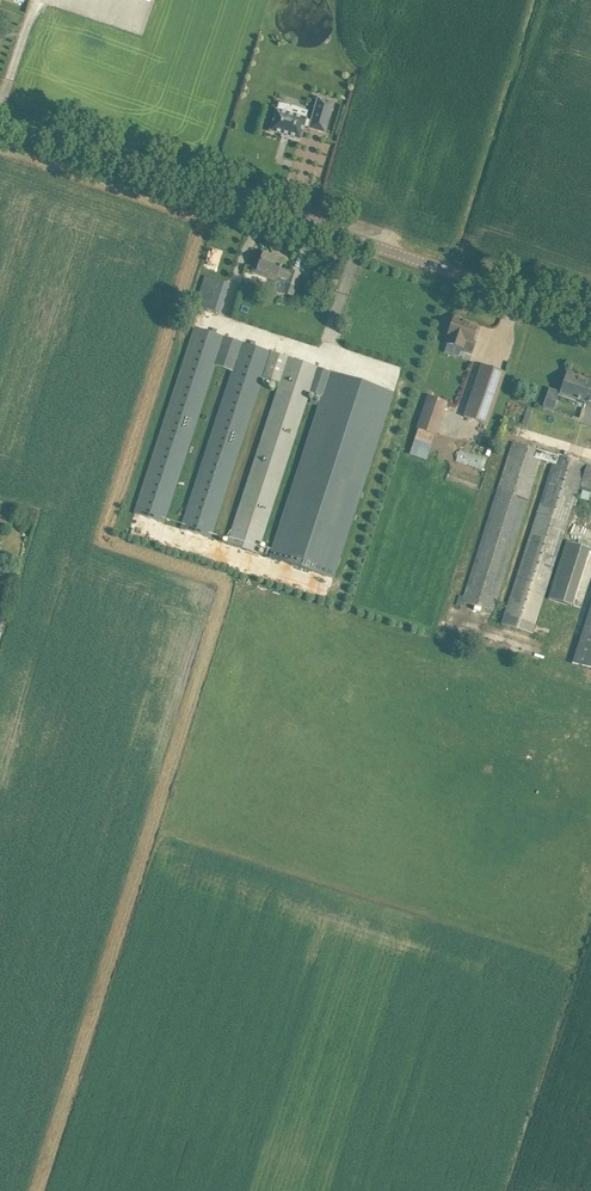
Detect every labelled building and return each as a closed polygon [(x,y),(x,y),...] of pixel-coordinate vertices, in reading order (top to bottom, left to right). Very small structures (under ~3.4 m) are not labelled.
[(279,105),(278,111),(276,111),(271,131),(300,140),(304,126),(310,128),(325,133),(334,103),(318,99),(312,121),(306,120),(306,119),(289,114),(290,108),(279,105)] [(263,254),(261,262),(257,260),(252,274),(276,281),(277,279),(286,281),(285,284),(295,287),(300,274),(291,271),(290,273),(280,269),(283,260),(263,254)] [(195,306),(219,313),(228,284),(204,277),(195,306)] [(447,344),(444,353),(459,358),(461,352),(471,356),(475,344),(472,343),(474,337),(478,326),(454,318),(450,329),(445,344),(447,344)] [(228,543),(257,552),(309,391),(323,396),(270,558),(333,578),(394,392),(194,327),(133,513),(164,523),(215,367),(231,372),(180,529),(211,539),(263,378),(280,384),(228,543)] [(464,417),(487,424),(505,373),(482,365),(464,417)] [(570,375),(568,374),(561,395),(583,402),(583,404),(590,406),(590,382),(579,378),(580,377),(571,374),(570,375)] [(416,428),(436,435),(447,404),(428,397),(416,428)] [(455,605),(460,607),(462,601),(493,611),(541,460),(552,464),(504,614),(500,626),(531,636),(572,506),(575,506),(578,497),(575,497),(586,465),(555,455),(543,452),(512,442),(463,597),(459,595),(455,605)] [(487,462),(477,459),(473,472),(483,475),(487,462)] [(586,465),(579,487),(590,491),(590,466),(586,465)] [(588,501),(590,493),(582,490),(580,498),(588,501)] [(571,663),(590,670),(590,601),(571,663)]
